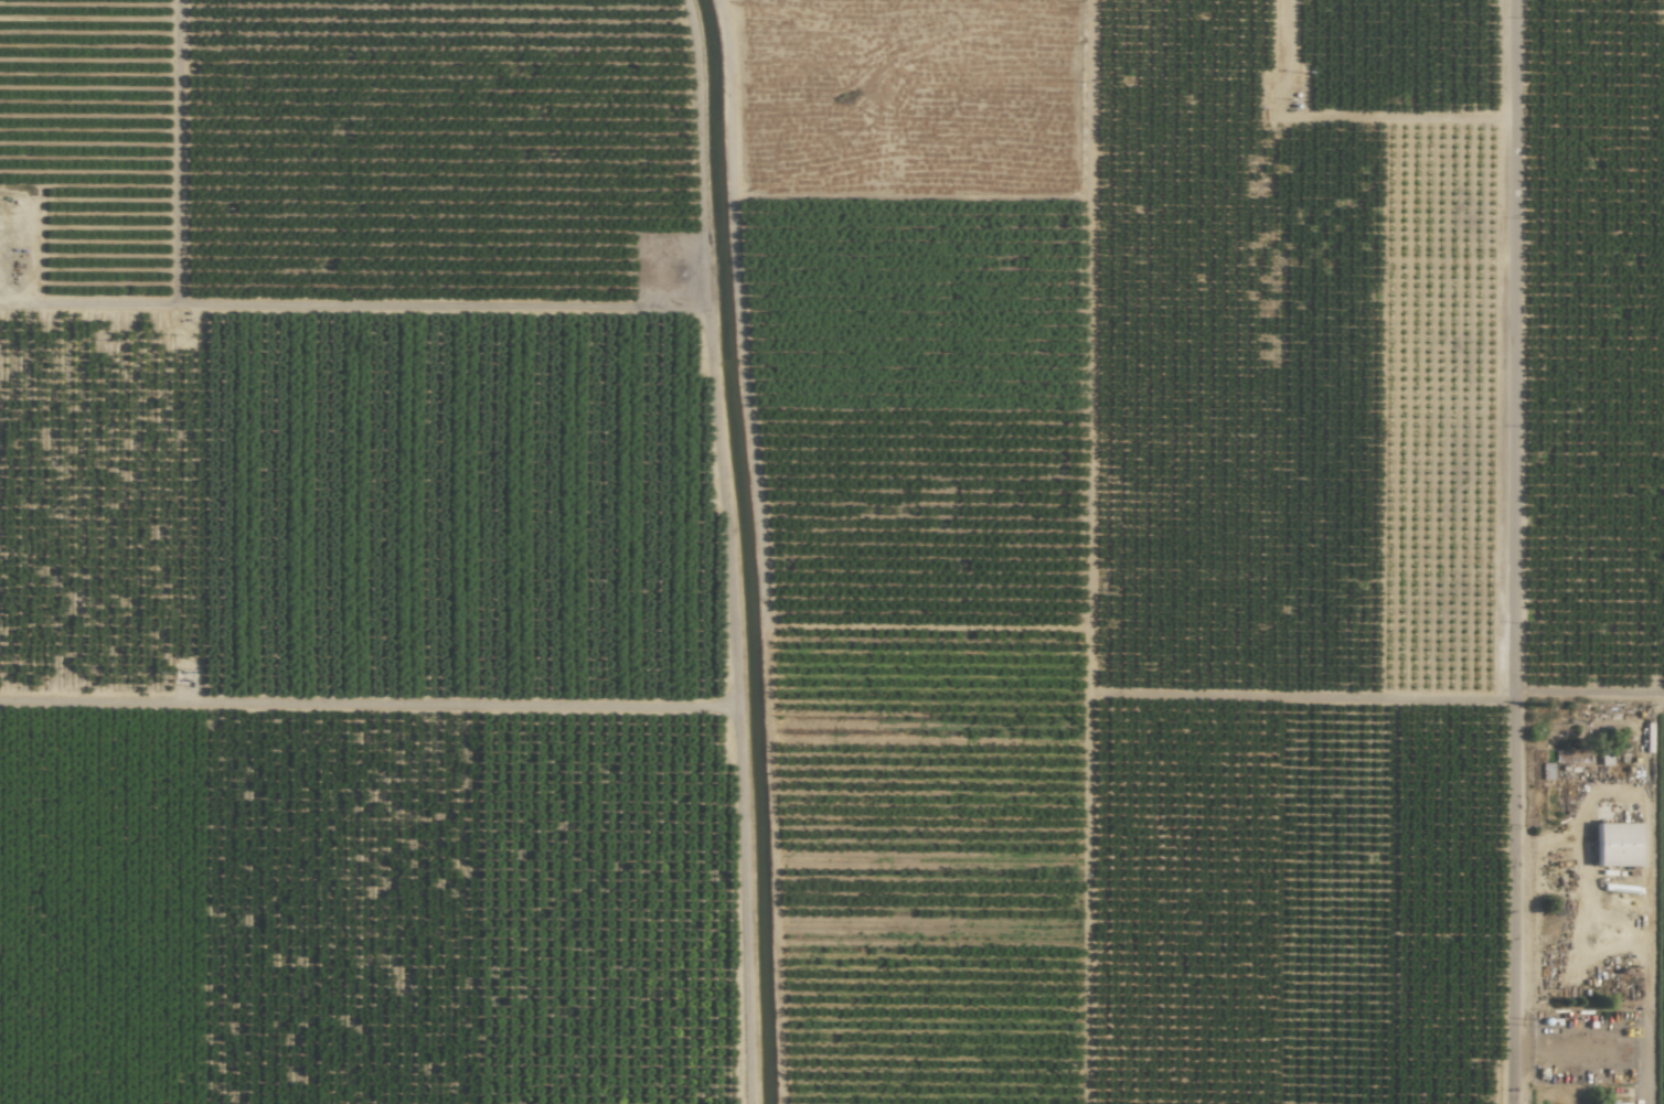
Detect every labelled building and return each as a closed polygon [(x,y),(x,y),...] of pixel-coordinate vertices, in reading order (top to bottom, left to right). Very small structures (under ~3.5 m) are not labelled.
[(1587,751),(1554,750),(1554,762),(1587,763),(1587,751)] [(1594,867),(1636,867),(1637,824),(1594,824),(1594,867)]
